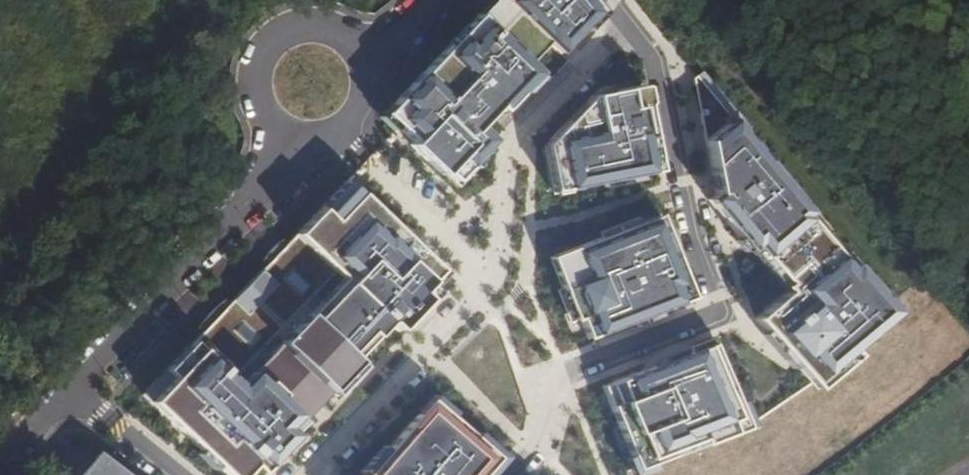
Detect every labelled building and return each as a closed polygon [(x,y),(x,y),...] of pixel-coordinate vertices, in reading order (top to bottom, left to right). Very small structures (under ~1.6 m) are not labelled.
[(542,61),(553,49),(566,61),(608,14),(597,0),(503,0),(490,13),(542,61)] [(542,61),(490,13),(395,117),(419,139),(414,144),(459,184),(500,139),(486,126),(501,109),(510,118),(553,71),(542,61)] [(654,86),(649,83),(595,93),(550,146),(560,194),(664,172),(649,102),(657,100),(654,86)] [(765,257),(812,217),(817,213),(737,119),(711,141),(720,195),(716,199),(765,257)] [(353,278),(398,322),(403,333),(435,300),(428,293),(445,276),(347,185),(302,232),(353,278)] [(591,340),(698,299),(666,214),(553,257),(578,322),(583,320),(591,340)] [(789,290),(757,319),(813,381),(821,390),(859,356),(854,350),(897,311),(812,217),(765,257),(789,290)] [(353,278),(302,232),(201,340),(242,378),(311,305),(320,313),(353,278)] [(311,305),(242,378),(201,340),(153,391),(241,474),(257,457),(267,467),(294,439),(288,434),(331,389),(343,400),(374,366),(365,357),(398,322),(353,278),(320,313),(311,305)] [(715,342),(603,387),(631,458),(636,472),(749,427),(747,423),(715,342)] [(434,399),(368,474),(491,474),(505,460),(434,399)] [(75,451),(55,474),(106,474),(75,451)]
